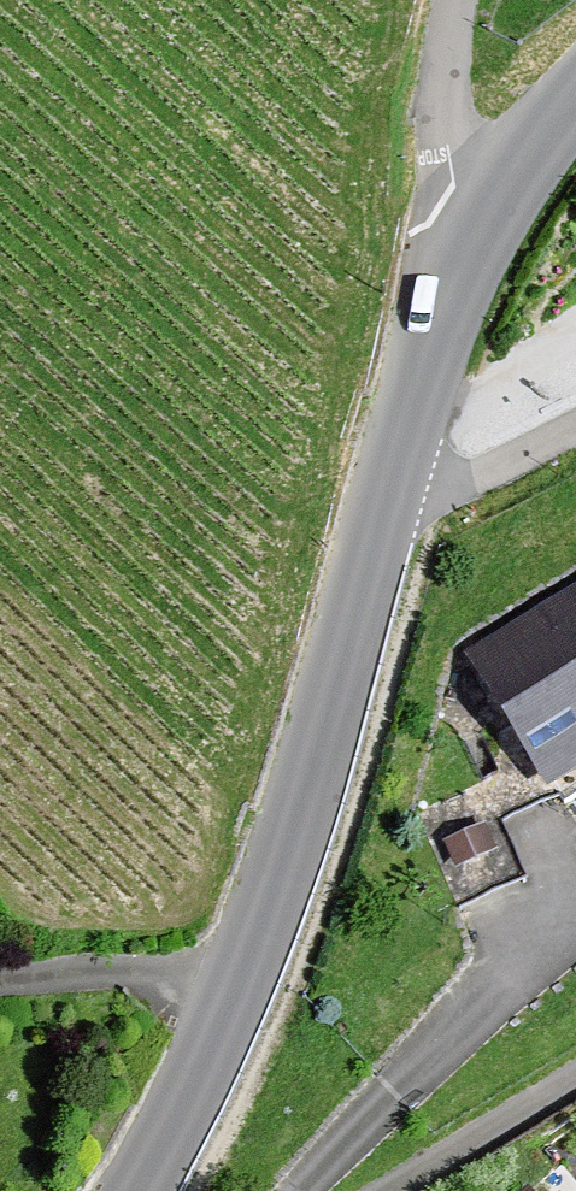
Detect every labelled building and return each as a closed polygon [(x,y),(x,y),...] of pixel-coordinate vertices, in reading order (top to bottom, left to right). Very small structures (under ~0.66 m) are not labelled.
[(444,657),(523,789),(575,758),(575,579),(444,657)]
